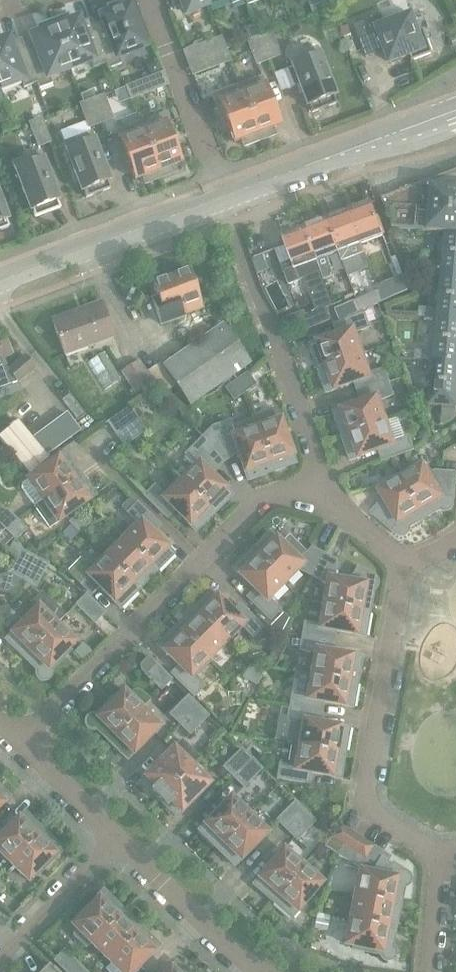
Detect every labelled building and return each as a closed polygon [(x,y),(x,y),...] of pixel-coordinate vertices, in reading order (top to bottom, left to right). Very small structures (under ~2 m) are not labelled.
[(138,28),(141,26),(132,0),(123,0),(106,6),(110,18),(93,25),(107,63),(106,64),(108,69),(122,64),(119,57),(145,47),(138,28)] [(207,0),(170,0),(174,9),(182,6),(185,14),(208,5),(207,0)] [(326,0),(317,0),(314,7),(317,15),(330,10),(326,0)] [(107,63),(93,25),(90,19),(72,26),(68,14),(52,20),(70,69),(90,61),(93,69),(106,64),(107,63)] [(382,16),(355,26),(367,58),(385,51),(390,64),(410,56),(413,62),(433,54),(424,30),(419,32),(412,15),(386,25),(382,16)] [(70,69),(52,20),(36,26),(40,38),(23,45),(36,84),(38,89),(52,84),(49,77),(70,69)] [(267,33),(264,26),(256,29),(259,37),(267,33)] [(271,32),(267,33),(259,37),(268,60),(280,56),(271,32)] [(230,35),(221,38),(225,49),(235,46),(230,35)] [(268,60),(259,37),(247,41),(256,65),(268,60)] [(225,49),(221,38),(205,43),(209,55),(225,49)] [(23,45),(21,39),(3,46),(0,39),(0,87),(0,89),(21,81),(24,88),(36,84),(23,45)] [(335,96),(317,47),(289,58),(307,107),(309,106),(312,113),(336,104),(333,97),(335,96)] [(230,61),(225,49),(209,55),(214,67),(230,61)] [(150,78),(163,73),(160,63),(159,61),(146,66),(150,78)] [(280,125),(262,77),(237,86),(258,142),(276,135),(273,128),(280,125)] [(147,93),(142,81),(126,87),(131,99),(147,93)] [(258,142),(237,86),(212,95),(220,117),(224,116),(234,143),(241,140),(244,147),(258,142)] [(94,99),(92,93),(86,90),(79,93),(83,103),(92,100),(94,99)] [(104,95),(94,99),(92,100),(101,124),(113,119),(104,95)] [(101,124),(92,100),(83,103),(80,104),(89,128),(101,124)] [(181,163),(171,136),(175,134),(166,113),(140,123),(161,179),(177,173),(174,166),(181,163)] [(50,143),(41,119),(29,123),(38,147),(50,143)] [(161,179),(140,123),(117,132),(135,180),(142,177),(145,185),(161,179)] [(110,181),(91,133),(63,143),(81,192),(83,191),(86,198),(110,189),(108,182),(110,181)] [(59,200),(41,152),(12,162),(30,211),(33,210),(35,217),(60,208),(57,201),(59,200)] [(382,199),(393,228),(447,233),(455,234),(455,171),(382,199)] [(0,198),(0,231),(9,227),(6,220),(8,219),(0,198)] [(384,236),(371,203),(348,211),(361,245),(384,236)] [(361,245),(348,211),(327,219),(339,253),(342,262),(364,254),(361,245)] [(339,253),(327,219),(304,227),(321,272),(324,280),(335,276),(328,257),(339,253)] [(321,272),(304,227),(282,235),(292,261),(281,265),(289,284),(321,272)] [(447,233),(444,267),(425,265),(424,275),(443,276),(455,277),(455,234),(447,233)] [(269,270),(263,255),(251,259),(256,273),(257,275),(269,270)] [(204,292),(195,268),(152,284),(166,321),(204,308),(199,294),(204,292)] [(408,291),(403,275),(376,287),(378,291),(383,302),(408,291)] [(443,276),(440,310),(421,308),(420,318),(439,319),(455,321),(455,277),(443,276)] [(354,296),(347,278),(337,282),(344,300),(354,296)] [(337,282),(326,286),(333,305),(344,301),(337,282)] [(378,304),(383,302),(378,291),(354,302),(358,313),(378,304)] [(114,337),(101,302),(84,308),(85,312),(76,316),(76,315),(54,323),(53,320),(52,320),(65,355),(114,337)] [(358,313),(354,302),(336,311),(340,321),(358,313)] [(291,336),(331,321),(325,307),(308,314),(307,311),(285,320),(291,336)] [(362,354),(355,333),(370,328),(365,314),(341,323),(344,333),(319,342),(311,345),(319,369),(362,354)] [(439,319),(436,353),(417,351),(416,361),(435,362),(455,364),(455,321),(439,319)] [(190,406),(251,364),(223,324),(162,367),(190,406)] [(18,382),(8,370),(4,366),(5,365),(2,359),(12,355),(6,340),(0,343),(0,388),(18,382)] [(123,380),(106,351),(87,362),(104,391),(123,380)] [(370,374),(362,354),(319,369),(328,393),(336,390),(361,381),(365,391),(389,382),(384,369),(370,374)] [(25,356),(8,370),(18,382),(22,379),(31,372),(35,368),(25,356)] [(153,382),(139,361),(122,372),(136,394),(153,382)] [(435,362),(431,405),(443,406),(442,426),(455,418),(455,410),(455,364),(435,362)] [(234,400),(255,385),(247,373),(226,388),(234,400)] [(386,422),(379,401),(394,396),(389,382),(365,391),(368,401),(343,410),(335,413),(343,437),(386,422)] [(116,434),(137,419),(129,408),(108,423),(116,434)] [(292,455),(283,430),(284,430),(284,429),(283,429),(276,408),(252,416),(253,419),(271,472),(295,463),(292,455)] [(124,445),(145,430),(137,419),(116,434),(124,445)] [(271,472),(253,419),(233,426),(231,421),(213,427),(203,437),(219,457),(236,446),(245,472),(244,472),(247,480),(271,472)] [(18,420),(0,435),(0,440),(29,475),(49,458),(18,420)] [(394,442),(386,422),(343,437),(352,461),(360,458),(385,449),(389,459),(413,451),(408,437),(394,442)] [(433,439),(429,430),(419,434),(423,445),(433,439)] [(225,490),(206,471),(219,457),(203,437),(185,455),(196,466),(181,481),(214,514),(232,496),(225,489),(225,490)] [(34,507),(77,476),(73,471),(76,469),(65,453),(22,484),(21,489),(34,507)] [(453,498),(455,474),(436,472),(429,476),(426,470),(423,466),(402,479),(425,518),(441,509),(444,511),(447,511),(450,509),(452,506),(453,504),(453,498)] [(49,528),(95,496),(84,480),(81,482),(77,476),(34,507),(49,528)] [(425,518),(402,479),(380,491),(386,502),(380,505),(373,513),(392,530),(397,535),(398,535),(401,536),(405,536),(408,534),(409,531),(409,528),(425,518)] [(214,514),(181,481),(166,497),(154,486),(144,496),(163,514),(171,506),(190,525),(189,526),(196,532),(214,514)] [(167,548),(148,529),(156,521),(137,503),(127,513),(138,524),(123,540),(156,572),(173,554),(167,548)] [(16,520),(7,511),(0,517),(0,524),(6,530),(10,526),(16,520)] [(89,523),(79,513),(70,523),(80,532),(89,523)] [(19,536),(10,526),(6,530),(16,539),(19,536)] [(313,577),(324,555),(312,548),(307,553),(289,535),(280,543),(276,539),(270,532),(256,546),(258,548),(255,552),(253,550),(251,551),(284,583),(298,569),(313,577)] [(156,572),(123,540),(105,558),(138,590),(139,589),(137,587),(141,583),(143,585),(156,572)] [(50,552),(45,548),(35,558),(46,564),(50,558),(50,552)] [(23,580),(35,558),(23,551),(11,574),(23,580)] [(269,599),(284,583),(251,551),(234,569),(240,575),(259,594),(251,602),(270,620),(280,610),(269,599)] [(357,568),(349,582),(333,579),(336,561),(324,555),(313,577),(327,584),(324,604),(369,612),(369,610),(366,609),(367,604),(370,605),(372,591),(375,589),(377,585),(377,581),(375,578),(371,576),(371,575),(357,568)] [(35,587),(47,564),(46,564),(35,558),(23,580),(35,587)] [(138,590),(105,558),(98,565),(83,558),(69,573),(87,591),(95,583),(114,602),(120,608),(138,590)] [(24,658),(56,625),(66,616),(42,592),(17,617),(23,623),(12,634),(12,633),(6,640),(24,658)] [(236,617),(217,598),(218,598),(211,592),(194,610),(226,642),(242,626),(253,637),(263,627),(244,609),(236,617)] [(104,613),(86,595),(76,605),(94,623),(104,613)] [(365,637),(369,612),(324,604),(320,626),(305,623),(302,637),(328,641),(330,630),(356,635),(365,637)] [(226,642),(194,610),(181,623),(183,625),(179,628),(177,626),(176,628),(208,660),(226,642)] [(280,638),(290,619),(284,613),(270,627),(280,638)] [(50,669),(49,668),(74,643),(56,625),(24,658),(37,670),(36,674),(37,677),(39,679),(42,681),(46,680),(49,679),(50,676),(51,672),(50,669)] [(193,675),(208,660),(176,628),(158,646),(164,652),(183,670),(175,678),(194,697),(204,687),(193,675)] [(357,683),(361,658),(352,656),(352,657),(326,652),(328,641),(302,637),(300,651),(315,653),(311,675),(357,683)] [(92,653),(83,643),(74,652),(84,662),(92,653)] [(171,680),(153,662),(143,672),(161,690),(171,680)] [(256,684),(262,672),(250,666),(244,678),(256,684)] [(352,708),(357,683),(311,675),(308,697),(292,694),(290,708),(315,712),(317,701),(344,706),(352,708)] [(110,743),(142,710),(142,709),(151,700),(143,693),(141,691),(137,691),(135,691),(132,692),(131,693),(128,696),(124,692),(98,717),(94,715),(91,716),(88,717),(86,720),(86,724),(87,727),(90,729),(93,730),(96,729),(109,742),(110,743)] [(180,724),(198,706),(188,696),(170,715),(180,724)] [(190,734),(208,716),(198,706),(180,724),(190,734)] [(344,754),(349,729),(340,727),(314,723),(315,712),(290,708),(287,721),(303,724),(299,746),(344,754)] [(134,754),(133,754),(160,727),(142,710),(110,743),(127,760),(134,754)] [(226,728),(234,719),(226,711),(218,720),(226,728)] [(159,799),(191,767),(200,757),(183,740),(145,777),(141,782),(159,799)] [(340,779),(344,754),(299,746),(295,768),(280,765),(277,779),(303,783),(305,772),(331,777),(340,779)] [(234,777),(252,759),(242,749),(224,768),(234,777)] [(244,787),(262,769),(252,759),(234,777),(244,787)] [(181,813),(209,784),(191,767),(159,799),(177,817),(181,813)] [(3,804),(9,798),(0,789),(0,806),(3,804)] [(217,848),(249,816),(231,798),(205,824),(199,830),(217,848)] [(287,830),(305,812),(295,802),(277,820),(287,830)] [(42,830),(24,812),(18,819),(0,837),(0,853),(10,863),(42,830)] [(297,840),(315,822),(305,812),(287,830),(297,840)] [(241,860),(260,840),(267,833),(249,816),(217,848),(235,866),(241,860)] [(336,853),(349,832),(339,825),(326,847),(336,853)] [(51,857),(60,848),(42,830),(10,863),(28,881),(44,864),(46,866),(53,859),(51,857)] [(347,860),(360,839),(349,832),(336,853),(347,860)] [(358,867),(371,845),(360,839),(347,860),(358,867)] [(409,876),(408,874),(407,873),(387,861),(386,864),(380,861),(385,854),(371,845),(358,867),(361,869),(355,896),(400,905),(404,887),(407,886),(409,883),(410,880),(409,876)] [(273,901),(303,867),(284,850),(259,878),(253,885),(273,901)] [(297,911),(316,890),(322,883),(303,867),(273,901),(292,918),(298,911),(297,911)] [(91,944),(124,911),(106,893),(97,902),(94,900),(88,907),(90,909),(73,926),(78,930),(73,935),(86,948),(91,943),(91,944)] [(397,922),(400,905),(355,896),(350,920),(395,929),(395,927),(393,927),(394,922),(397,922)] [(109,961),(141,928),(128,916),(126,918),(123,914),(125,912),(124,911),(91,944),(109,961)] [(314,928),(327,931),(329,921),(316,918),(314,928)] [(392,947),(395,929),(350,920),(345,945),(380,952),(381,955),(382,958),(385,960),(388,961),(392,959),(394,957),(395,954),(394,950),(392,948),(392,947)] [(153,952),(153,953),(159,946),(141,928),(109,961),(120,971),(135,971),(134,971),(153,952)] [(82,969),(64,951),(54,961),(66,971),(79,971),(82,969)] [(176,962),(170,969),(171,969),(168,971),(187,971),(176,962)]
